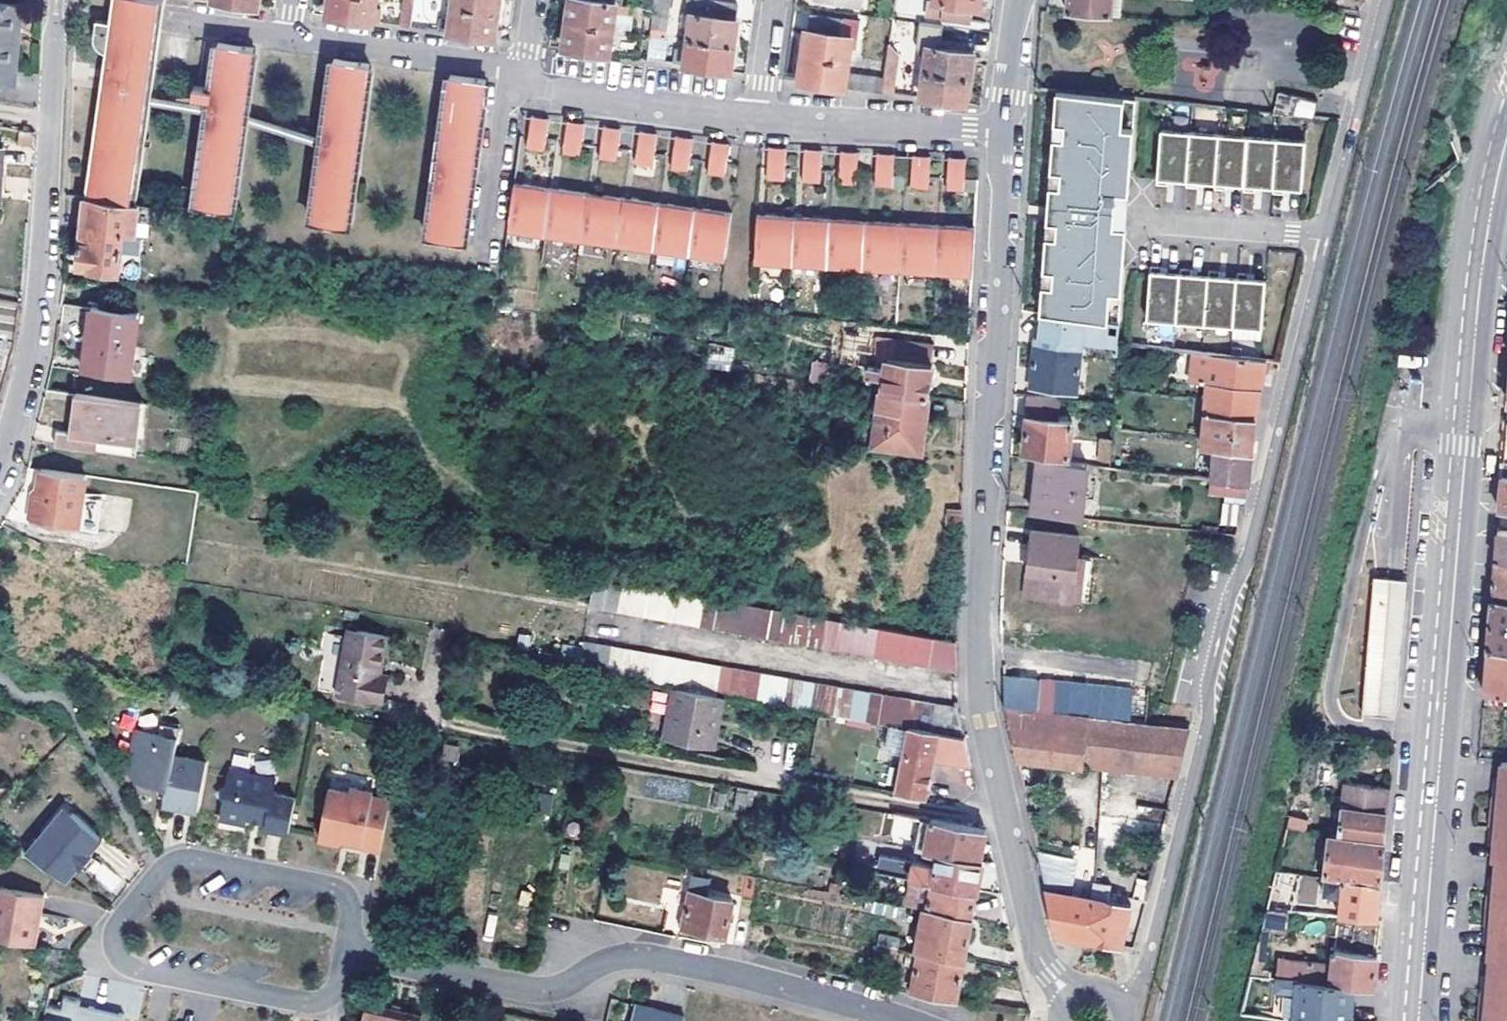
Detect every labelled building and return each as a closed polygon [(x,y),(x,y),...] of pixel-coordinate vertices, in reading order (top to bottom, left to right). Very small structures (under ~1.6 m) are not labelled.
[(164,0),(128,0),(126,18),(110,16),(96,15),(93,35),(93,37),(94,39),(97,43),(99,45),(102,46),(105,48),(110,48),(121,50),(114,89),(99,165),(89,164),(88,175),(92,175),(91,191),(86,190),(85,194),(137,200),(150,101),(150,94),(151,92),(159,35),(164,0)] [(110,16),(126,18),(128,0),(112,0),(110,16)] [(378,22),(381,8),(376,7),(377,0),(330,0),(328,15),(378,22)] [(401,25),(411,26),(415,1),(411,0),(410,0),(409,6),(404,5),(401,25)] [(453,6),(499,12),(501,0),(454,0),(453,6)] [(565,48),(614,54),(616,45),(611,45),(616,14),(621,14),(623,0),(571,0),(565,48)] [(654,10),(655,0),(645,0),(644,8),(654,10)] [(654,10),(651,30),(665,32),(670,0),(655,0),(654,10)] [(689,39),(736,45),(738,26),(738,23),(736,22),(739,7),(692,0),(690,0),(688,14),(683,13),(681,28),(691,29),(689,39)] [(895,11),(906,13),(908,0),(897,0),(895,11)] [(928,14),(972,21),(974,8),(981,8),(982,0),(930,0),(928,14)] [(1068,12),(1118,15),(1119,0),(1069,0),(1068,12)] [(19,70),(10,69),(12,25),(21,25),(22,4),(0,2),(0,83),(18,84),(19,70)] [(440,31),(495,38),(499,12),(453,6),(451,20),(443,18),(440,31)] [(848,73),(852,48),(858,48),(861,23),(812,17),(810,31),(808,30),(801,80),(875,91),(877,77),(848,73)] [(10,69),(19,70),(21,25),(12,25),(10,69)] [(928,57),(926,71),(971,78),(975,55),(972,55),(975,38),(926,32),(922,57),(928,57)] [(673,63),(732,71),(736,45),(689,39),(677,37),(673,63)] [(882,40),(878,65),(887,66),(891,42),(882,40)] [(250,75),(254,50),(254,47),(219,42),(216,59),(199,187),(195,207),(231,212),(232,204),(236,182),(240,151),(244,116),(246,104),(250,75)] [(902,43),(891,42),(887,66),(898,68),(902,43)] [(100,86),(89,164),(99,165),(114,89),(121,50),(110,48),(105,48),(100,86)] [(259,50),(254,50),(250,75),(256,76),(259,50)] [(153,93),(151,92),(150,94),(150,101),(202,108),(191,185),(199,187),(216,59),(209,58),(205,86),(204,96),(203,100),(153,93)] [(370,66),(370,64),(334,58),(332,73),(315,202),(312,222),(349,226),(355,181),(359,150),(360,143),(361,136),(365,106),(367,89),(370,66)] [(878,65),(877,77),(875,91),(884,92),(887,66),(878,65)] [(895,93),(898,68),(887,66),(884,92),(895,93)] [(917,96),(968,103),(971,78),(926,71),(923,89),(918,88),(917,96)] [(315,202),(332,73),(325,73),(317,131),(250,113),(251,105),(246,104),(244,116),(240,151),(246,151),(250,121),(316,139),(307,201),(315,202)] [(483,103),(485,82),(486,80),(450,75),(449,88),(432,217),(430,236),(465,241),(466,234),(469,210),(473,177),(474,167),(478,136),(483,103)] [(492,83),(485,82),(483,103),(489,104),(492,83)] [(193,94),(204,96),(205,86),(194,85),(193,94)] [(424,216),(432,217),(449,88),(441,86),(424,216)] [(1117,342),(1135,98),(1056,89),(1047,211),(1038,332),(1082,337),(1107,341),(1117,342)] [(1301,96),(1295,115),(1316,118),(1320,101),(1316,100),(1301,96)] [(370,106),(365,106),(361,136),(366,137),(370,106)] [(549,118),(532,116),(527,146),(545,148),(549,118)] [(585,123),(567,121),(562,151),(581,153),(585,123)] [(622,129),(604,126),(600,156),(618,158),(622,129)] [(35,131),(18,128),(18,142),(34,143),(35,131)] [(1190,131),(1160,129),(1156,183),(1167,184),(1168,178),(1171,179),(1187,180),(1190,131)] [(659,134),(639,131),(635,161),(655,163),(659,134)] [(1219,133),(1190,131),(1187,180),(1186,186),(1198,187),(1198,181),(1201,181),(1215,182),(1219,133)] [(1247,135),(1219,133),(1215,182),(1215,188),(1226,188),(1226,183),(1229,183),(1243,184),(1247,135)] [(1276,137),(1247,135),(1243,184),(1243,190),(1255,191),(1255,185),(1259,185),(1272,187),(1276,137)] [(485,137),(478,136),(474,167),(481,167),(485,137)] [(694,139),(676,136),(671,166),(689,168),(694,139)] [(1306,140),(1276,137),(1272,187),(1272,192),(1284,193),(1285,188),(1287,188),(1302,189),(1306,140)] [(730,143),(711,141),(707,171),(725,173),(730,143)] [(786,148),(767,147),(765,178),(785,179),(786,148)] [(823,150),(805,149),(802,179),(822,181),(823,150)] [(359,150),(355,181),(360,181),(364,150),(359,150)] [(859,152),(840,151),(839,182),(857,183),(859,152)] [(895,154),(876,153),(875,184),(893,185),(895,154)] [(931,156),(912,155),(911,185),(930,187),(931,156)] [(967,158),(948,157),(946,187),(966,189),(967,158)] [(515,181),(509,226),(546,231),(552,187),(515,181)] [(242,183),(236,182),(232,204),(238,205),(242,183)] [(552,187),(546,231),(581,236),(588,192),(552,187)] [(618,241),(624,197),(588,192),(581,236),(618,241)] [(137,200),(85,194),(79,261),(91,262),(90,263),(122,266),(125,226),(138,228),(140,200),(137,200)] [(624,197),(618,241),(654,246),(660,202),(624,197)] [(660,202),(654,246),(690,252),(696,207),(660,202)] [(725,256),(730,213),(696,207),(690,252),(725,256)] [(475,211),(469,210),(466,234),(472,235),(475,211)] [(755,256),(792,258),(794,215),(758,213),(755,256)] [(828,259),(830,216),(794,215),(792,258),(828,259)] [(864,262),(866,218),(830,216),(828,259),(864,262)] [(864,262),(900,264),(903,221),(866,218),(864,262)] [(903,221),(900,264),(937,266),(939,223),(903,221)] [(972,268),(975,225),(939,223),(937,266),(972,268)] [(1150,265),(1146,320),(1176,322),(1180,274),(1164,272),(1161,272),(1161,267),(1150,265)] [(1191,269),(1180,268),(1180,274),(1176,322),(1204,324),(1208,276),(1194,275),(1191,274),(1191,269)] [(1220,271),(1208,270),(1208,276),(1204,324),(1232,327),(1236,278),(1223,277),(1219,277),(1220,271)] [(1248,273),(1237,272),(1236,278),(1232,327),(1262,329),(1265,280),(1251,279),(1248,279),(1248,273)] [(139,309),(93,304),(85,367),(132,372),(139,309)] [(1035,343),(1029,386),(1076,391),(1082,337),(1038,332),(1037,340),(1037,343),(1035,343)] [(1117,342),(1107,341),(1106,352),(1117,353),(1118,342),(1117,342)] [(1193,351),(1178,349),(1175,363),(1210,368),(1203,436),(1202,448),(1203,448),(1217,450),(1217,449),(1251,452),(1252,446),(1255,422),(1260,397),(1267,360),(1193,351)] [(927,396),(932,363),(886,357),(882,391),(927,396)] [(873,443),(903,447),(904,441),(920,443),(927,396),(882,391),(880,390),(873,443)] [(57,430),(54,444),(98,450),(99,437),(131,441),(134,420),(137,420),(139,401),(76,393),(72,432),(57,430)] [(1074,455),(1076,440),(1070,439),(1072,421),(1055,419),(1057,397),(1029,393),(1023,451),(1068,455),(1068,453),(1074,455)] [(1070,439),(1076,440),(1078,424),(1072,421),(1070,439)] [(1100,457),(1110,458),(1112,436),(1101,435),(1100,457)] [(99,437),(98,450),(138,456),(140,443),(131,441),(99,437)] [(919,450),(920,443),(904,441),(903,447),(919,450)] [(1217,450),(1203,448),(1202,455),(1206,456),(1205,465),(1215,466),(1217,450)] [(1194,475),(1216,477),(1248,481),(1251,452),(1217,449),(1217,450),(1215,466),(1214,470),(1195,468),(1194,475)] [(1067,460),(1039,457),(1033,513),(1083,518),(1089,463),(1074,461),(1067,460)] [(86,466),(42,459),(38,481),(34,512),(78,518),(83,486),(86,466)] [(1215,490),(1247,495),(1251,482),(1248,481),(1216,477),(1215,490)] [(38,481),(34,481),(30,511),(34,512),(38,481)] [(103,489),(83,486),(78,518),(98,521),(103,489)] [(944,525),(960,527),(961,503),(946,502),(944,525)] [(1222,504),(1222,525),(1236,524),(1235,504),(1222,504)] [(1034,531),(1032,549),(1037,550),(1035,573),(1039,574),(1037,598),(1073,602),(1078,556),(1080,536),(1034,531)] [(1506,561),(1506,531),(1502,531),(1501,539),(1499,561),(1506,561)] [(1032,549),(1029,572),(1035,573),(1037,550),(1032,549)] [(1087,557),(1078,556),(1073,602),(1082,604),(1087,557)] [(1494,600),(1506,601),(1506,561),(1499,561),(1498,568),(1494,600)] [(1027,597),(1037,598),(1039,574),(1035,573),(1029,572),(1027,597)] [(1394,717),(1408,581),(1394,579),(1380,578),(1374,578),(1361,714),(1381,716),(1394,717)] [(955,640),(595,579),(591,606),(956,672),(955,640)] [(1494,600),(1491,624),(1489,648),(1506,650),(1506,601),(1494,600)] [(383,634),(346,628),(334,693),(379,700),(383,676),(376,674),(383,634)] [(721,693),(889,722),(907,725),(932,730),(936,703),(583,643),(579,668),(672,685),(721,693)] [(1489,648),(1488,656),(1484,693),(1506,694),(1506,650),(1489,648)] [(1146,721),(1153,691),(1003,674),(1004,705),(1106,717),(1146,721)] [(716,721),(721,693),(672,685),(663,734),(712,743),(716,721)] [(1080,761),(1100,763),(1106,717),(1004,705),(1015,757),(1080,765),(1080,761)] [(938,731),(949,732),(953,708),(938,706),(935,730),(938,731)] [(1146,721),(1106,717),(1100,763),(1178,773),(1190,726),(1146,721)] [(907,725),(889,722),(885,747),(902,750),(907,725)] [(158,734),(134,730),(127,769),(136,781),(155,784),(156,780),(162,782),(167,783),(163,805),(196,811),(205,761),(174,755),(179,727),(160,724),(158,734)] [(895,791),(926,797),(927,789),(933,756),(938,731),(935,730),(932,730),(907,725),(902,750),(895,791)] [(938,731),(933,756),(971,763),(965,735),(949,732),(938,731)] [(1490,807),(1506,809),(1506,759),(1499,758),(1497,772),(1496,785),(1492,789),(1490,807)] [(255,776),(228,771),(225,789),(217,794),(222,802),(218,820),(244,825),(246,819),(254,820),(265,822),(264,829),(287,834),(294,799),(252,790),(255,776)] [(1385,840),(1389,784),(1345,777),(1337,832),(1385,840)] [(747,789),(736,787),(732,807),(744,809),(747,789)] [(348,793),(327,789),(318,840),(339,844),(340,840),(343,841),(347,842),(347,846),(379,852),(389,801),(371,797),(372,792),(349,788),(348,793)] [(1320,795),(1296,790),(1288,823),(1313,827),(1320,795)] [(64,807),(26,853),(34,859),(71,813),(64,807)] [(1490,807),(1489,826),(1492,830),(1491,843),(1490,857),(1494,857),(1506,859),(1506,809),(1490,807)] [(71,813),(34,859),(66,880),(77,866),(80,869),(93,854),(91,852),(102,838),(71,813)] [(986,828),(920,817),(915,849),(937,853),(979,860),(986,828)] [(1382,875),(1385,840),(1337,832),(1330,831),(1326,876),(1381,883),(1382,875)] [(1056,933),(1085,938),(1094,898),(1070,893),(1070,885),(1064,883),(1069,856),(1037,850),(1056,933)] [(870,855),(868,869),(932,881),(976,889),(981,861),(979,860),(937,853),(934,867),(870,855)] [(1486,907),(1506,909),(1506,859),(1494,857),(1493,872),(1492,884),(1487,888),(1486,907)] [(1292,871),(1277,870),(1269,905),(1280,907),(1284,907),(1292,871)] [(692,879),(693,879),(706,881),(703,895),(709,896),(712,878),(692,874),(692,879)] [(1381,883),(1326,876),(1324,892),(1342,895),(1339,914),(1377,918),(1378,912),(1381,883)] [(732,900),(709,896),(703,895),(706,881),(693,879),(686,914),(684,927),(725,935),(727,926),(732,900)] [(932,881),(927,910),(971,918),(976,889),(932,881)] [(0,888),(0,939),(23,943),(26,924),(21,923),(23,912),(29,913),(32,894),(0,888)] [(906,906),(867,898),(865,911),(904,918),(906,906)] [(1130,905),(1094,898),(1085,938),(1122,946),(1130,905)] [(1284,907),(1280,907),(1275,951),(1304,954),(1309,910),(1284,907)] [(1486,907),(1484,925),(1488,929),(1487,942),(1486,956),(1487,956),(1506,958),(1506,909),(1486,907)] [(971,918),(927,910),(924,909),(916,950),(919,951),(963,958),(971,918)] [(677,926),(684,927),(686,914),(679,913),(677,926)] [(1377,959),(1381,919),(1377,918),(1339,914),(1334,965),(1279,958),(1277,975),(1352,987),(1373,989),(1377,959)] [(894,946),(900,947),(901,938),(881,934),(879,943),(894,946)] [(879,943),(874,942),(872,954),(893,957),(894,946),(879,943)] [(911,993),(955,1001),(963,958),(919,951),(911,993)] [(1479,1006),(1506,1008),(1506,958),(1487,956),(1486,971),(1485,984),(1481,987),(1479,1006)] [(1271,974),(1252,971),(1243,1009),(1255,1011),(1262,1012),(1271,974)] [(1277,975),(1276,986),(1297,989),(1294,1016),(1346,1020),(1349,1020),(1349,1013),(1352,987),(1277,975)] [(685,1007),(637,995),(631,1020),(682,1020),(685,1007)] [(125,1013),(62,1001),(59,1016),(43,1013),(41,1020),(123,1020),(125,1013)] [(1479,1006),(1478,1020),(1506,1020),(1506,1008),(1479,1006)] [(372,1008),(368,1020),(417,1020),(372,1008)] [(1243,1009),(1240,1020),(1253,1020),(1255,1011),(1243,1009)]
